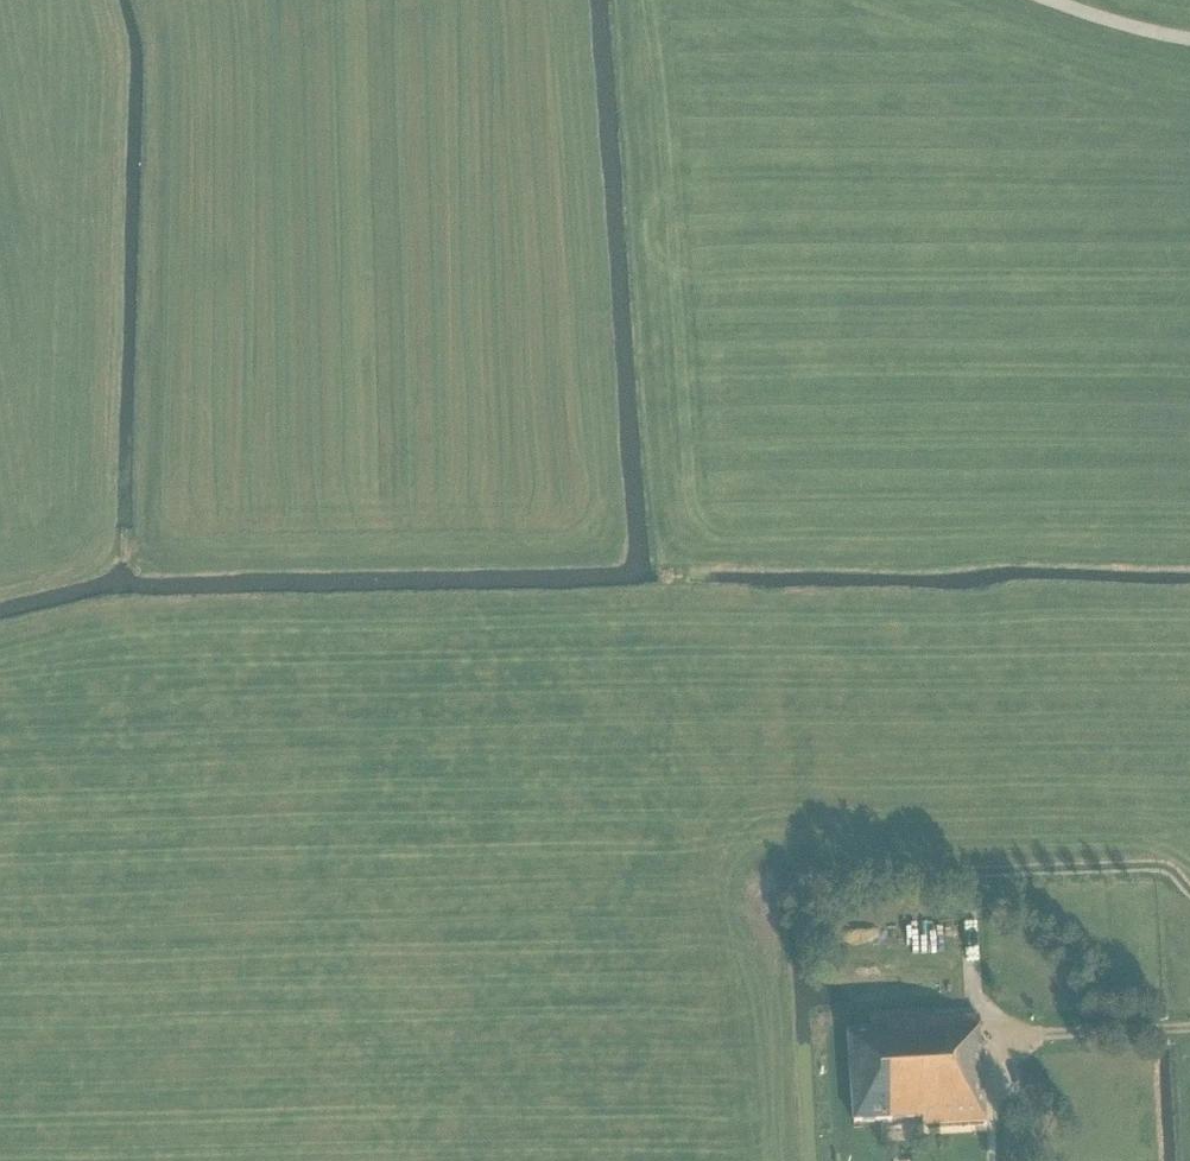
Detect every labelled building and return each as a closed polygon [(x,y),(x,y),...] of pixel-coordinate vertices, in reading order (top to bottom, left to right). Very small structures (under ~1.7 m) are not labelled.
[(849,1029),(854,1129),(986,1122),(984,1045),(980,1045),(978,1019),(929,1022),(930,1025),(849,1029)]
